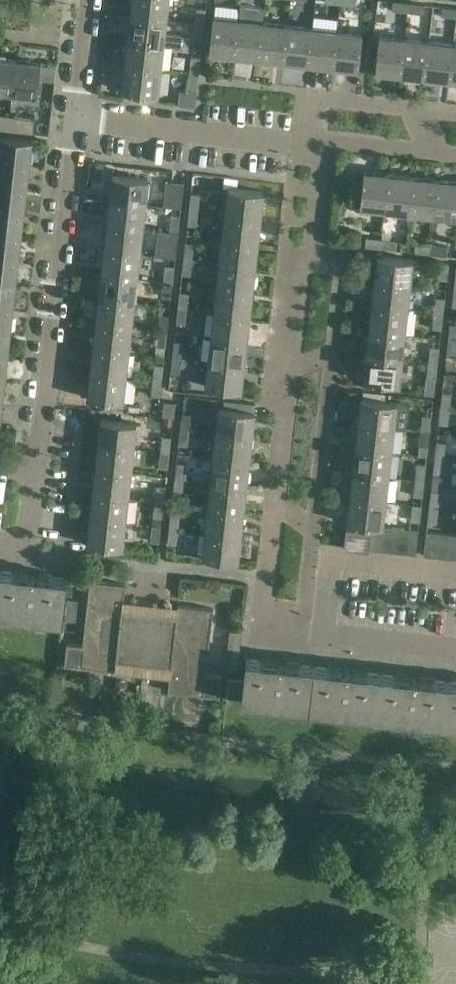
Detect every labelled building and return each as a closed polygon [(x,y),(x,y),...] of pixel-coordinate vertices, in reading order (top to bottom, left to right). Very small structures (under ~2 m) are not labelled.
[(130,16),(166,20),(168,0),(131,0),(130,16)] [(407,12),(408,2),(392,1),(391,10),(407,12)] [(408,2),(407,12),(406,20),(414,21),(415,13),(423,13),(424,4),(408,2)] [(442,6),(441,15),(455,17),(455,8),(442,6)] [(206,9),(196,8),(195,23),(204,24),(206,9)] [(130,16),(127,40),(163,44),(166,20),(130,16)] [(234,55),(238,19),(213,16),(209,52),(234,55)] [(263,22),(238,19),(234,55),(259,58),(263,22)] [(287,25),(263,22),(259,58),(283,61),(287,25)] [(193,39),(202,40),(204,24),(195,23),(193,39)] [(312,27),(287,25),(283,61),(308,64),(312,27)] [(308,64),(332,66),(336,30),(312,27),(308,64)] [(336,30),(332,66),(358,69),(362,33),(336,30)] [(400,74),(404,38),(379,35),(375,71),(400,74)] [(428,41),(404,38),(400,74),(424,77),(428,41)] [(161,70),(163,44),(127,40),(124,65),(161,70)] [(424,77),(449,80),(453,44),(428,41),(424,77)] [(200,58),(191,57),(189,72),(198,73),(200,58)] [(11,93),(15,60),(0,58),(0,91),(11,93)] [(15,60),(11,93),(37,96),(41,63),(15,60)] [(161,70),(124,65),(121,91),(158,95),(161,70)] [(196,89),(198,75),(198,73),(189,72),(187,88),(196,89)] [(7,130),(9,116),(0,115),(0,129),(7,130)] [(7,130),(33,133),(34,119),(9,116),(7,130)] [(29,164),(32,139),(2,136),(0,150),(0,161),(29,164)] [(26,188),(29,164),(0,161),(0,184),(26,188)] [(385,210),(389,174),(364,171),(360,207),(385,210)] [(112,174),(109,200),(145,204),(148,179),(112,174)] [(414,177),(389,174),(385,210),(410,213),(414,177)] [(410,213),(434,216),(438,180),(414,177),(410,213)] [(455,218),(455,182),(438,180),(434,216),(455,218)] [(182,199),(183,183),(174,182),(172,198),(182,199)] [(24,211),(26,188),(0,184),(0,209),(24,211)] [(263,193),(236,189),(227,188),(224,213),(261,217),(263,193)] [(200,194),(191,193),(189,209),(198,210),(200,194)] [(142,229),(145,204),(109,200),(106,224),(142,229)] [(21,235),(24,211),(0,209),(0,232),(21,235)] [(196,226),(198,210),(189,209),(187,225),(196,226)] [(224,213),(222,238),(258,242),(261,217),(224,213)] [(180,217),(170,216),(169,232),(178,233),(180,217)] [(140,253),(142,229),(106,224),(104,249),(140,253)] [(160,256),(175,258),(178,233),(169,232),(163,231),(160,256)] [(18,258),(21,235),(0,232),(0,256),(18,258)] [(222,238),(219,263),(255,267),(258,242),(222,238)] [(381,248),(382,239),(366,238),(365,247),(381,248)] [(382,239),(381,248),(396,250),(397,241),(382,239)] [(194,244),(185,243),(183,258),(193,259),(194,244)] [(430,254),(431,245),(415,243),(414,252),(430,254)] [(431,245),(430,254),(446,256),(447,247),(431,245)] [(137,278),(140,253),(104,249),(101,273),(137,278)] [(16,282),(18,258),(0,256),(0,280),(16,282)] [(374,281),(410,285),(413,260),(377,256),(374,281)] [(191,275),(193,259),(183,258),(182,274),(191,275)] [(219,263),(216,287),(252,291),(255,267),(219,263)] [(447,280),(449,264),(439,263),(438,279),(447,280)] [(174,267),(164,266),(163,281),(173,282),(174,267)] [(134,303),(137,278),(101,273),(98,298),(134,303)] [(13,306),(16,282),(0,280),(0,304),(13,306)] [(161,297),(171,298),(173,282),(163,281),(161,297)] [(374,281),(371,305),(407,310),(410,285),(374,281)] [(216,287),(213,312),(249,316),(252,291),(216,287)] [(189,293),(179,292),(178,307),(187,309),(189,293)] [(434,313),(443,314),(445,298),(436,297),(434,313)] [(131,327),(134,303),(98,298),(95,323),(131,327)] [(10,329),(13,306),(0,304),(0,328),(10,329)] [(371,305),(368,330),(404,334),(407,310),(371,305)] [(185,324),(187,309),(178,307),(176,323),(185,324)] [(213,312),(210,337),(247,341),(249,316),(213,312)] [(443,314),(434,313),(432,329),(441,330),(443,314)] [(168,316),(159,315),(157,330),(167,331),(168,316)] [(128,352),(131,327),(95,323),(92,348),(128,352)] [(455,341),(455,325),(450,324),(448,340),(455,341)] [(8,353),(10,329),(0,328),(0,352),(8,353)] [(156,347),(165,348),(167,331),(157,330),(156,347)] [(402,359),(404,334),(368,330),(366,355),(402,359)] [(210,337),(208,361),(244,365),(247,341),(210,337)] [(448,340),(446,355),(455,356),(455,350),(455,341),(448,340)] [(183,342),(174,341),(172,357),(181,358),(183,342)] [(428,362),(437,363),(439,348),(430,346),(428,362)] [(126,376),(128,352),(92,348),(89,372),(126,376)] [(402,359),(366,355),(363,380),(399,384),(402,359)] [(180,373),(181,358),(172,357),(170,372),(180,373)] [(208,361),(205,387),(241,391),(244,365),(208,361)] [(437,363),(428,362),(426,378),(435,379),(437,363)] [(163,365),(153,364),(152,379),(161,380),(163,365)] [(126,376),(89,372),(87,398),(105,400),(123,402),(126,376)] [(150,396),(159,397),(161,380),(152,379),(150,396)] [(440,408),(449,409),(451,393),(442,392),(440,408)] [(409,404),(397,402),(361,398),(358,423),(394,428),(406,429),(409,404)] [(105,400),(103,410),(122,412),(123,402),(105,400)] [(164,402),(162,416),(173,417),(175,404),(164,402)] [(216,432),(252,437),(255,412),(219,407),(216,432)] [(449,409),(440,408),(438,424),(447,425),(449,409)] [(180,429),(189,430),(191,414),(182,413),(180,429)] [(420,431),(429,432),(431,416),(422,415),(420,431)] [(98,445),(134,449),(136,423),(101,419),(98,445)] [(391,452),(394,428),(358,423),(355,448),(391,452)] [(189,430),(180,429),(178,444),(187,445),(189,430)] [(428,447),(429,432),(420,431),(418,446),(428,447)] [(249,461),(252,437),(216,432),(213,457),(249,461)] [(160,451),(169,452),(171,436),(162,435),(160,451)] [(435,457),(444,458),(445,443),(436,442),(435,457)] [(131,473),(134,449),(98,445),(95,469),(131,473)] [(388,477),(391,452),(355,448),(352,473),(388,477)] [(169,452),(160,451),(158,467),(167,468),(169,452)] [(246,486),(249,461),(213,457),(210,482),(246,486)] [(444,458),(435,457),(433,473),(442,474),(444,458)] [(174,478),(184,479),(185,463),(176,462),(174,478)] [(415,480),(424,481),(426,465),(416,464),(415,480)] [(128,497),(131,473),(95,469),(92,493),(128,497)] [(385,502),(388,477),(352,473),(349,498),(385,502)] [(184,479),(174,478),(173,494),(182,495),(184,479)] [(424,481),(415,480),(413,495),(422,496),(424,481)] [(243,510),(246,486),(210,482),(208,506),(243,510)] [(155,501),(164,502),(165,486),(156,485),(155,501)] [(429,506),(438,507),(440,492),(431,491),(429,506)] [(125,523),(128,497),(92,493),(89,519),(125,523)] [(349,498),(347,521),(347,523),(371,525),(383,527),(383,521),(385,502),(349,498)] [(164,502),(155,501),(153,516),(162,517),(164,502)] [(421,505),(412,504),(410,520),(419,521),(421,505)] [(240,536),(243,510),(208,506),(205,531),(240,536)] [(438,507),(429,506),(427,522),(436,523),(438,507)] [(169,527),(178,528),(180,513),(171,512),(169,527)] [(89,519),(86,544),(122,548),(125,523),(89,519)] [(161,526),(152,525),(150,541),(159,542),(161,526)] [(371,525),(370,531),(369,549),(380,550),(383,527),(371,525)] [(178,528),(169,527),(167,543),(176,544),(178,528)] [(394,528),(383,527),(380,550),(392,551),(394,528)] [(406,530),(394,528),(392,551),(403,553),(406,530)] [(346,529),(344,548),(368,551),(368,549),(369,549),(370,531),(346,529)] [(403,553),(416,554),(418,531),(406,530),(403,553)] [(237,561),(240,536),(205,531),(202,557),(237,561)] [(424,555),(435,556),(438,533),(426,532),(424,555)] [(435,556),(441,557),(447,558),(450,534),(438,533),(435,556)] [(450,534),(447,558),(455,559),(455,535),(450,534)] [(0,570),(0,612),(60,619),(65,577),(0,570)] [(66,643),(64,665),(80,667),(116,671),(117,660),(170,666),(167,691),(203,696),(219,697),(222,675),(206,674),(213,609),(177,605),(176,615),(123,609),(125,584),(89,580),(82,645),(66,643)] [(230,629),(225,669),(237,670),(242,631),(230,629)] [(307,707),(312,665),(246,658),(243,679),(241,699),(307,707)] [(374,714),(379,673),(312,665),(307,707),(374,714)] [(440,722),(445,680),(379,673),(374,714),(440,722)] [(229,677),(227,697),(241,699),(243,679),(229,677)] [(440,722),(455,724),(455,682),(445,680),(440,722)]
